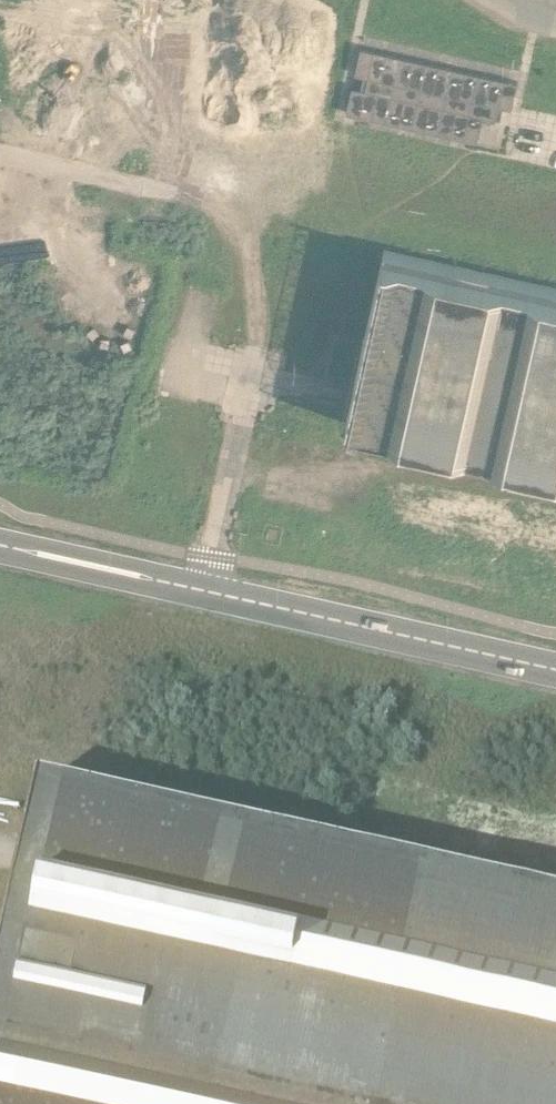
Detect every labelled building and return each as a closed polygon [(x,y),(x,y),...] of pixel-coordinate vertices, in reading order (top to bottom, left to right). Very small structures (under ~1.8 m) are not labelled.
[(359,46),(353,72),(366,75),(363,88),(350,85),(344,111),(475,141),(478,130),(481,115),(494,117),(497,104),(510,107),(516,81),(359,46)] [(510,278),(446,263),(382,249),(381,255),(374,291),(363,341),(362,345),(353,386),(349,403),(346,413),(344,422),(349,423),(397,434),(401,435),(449,446),(453,447),(501,457),(505,458),(553,469),(555,470),(555,288),(510,278)] [(528,898),(99,802),(36,788),(26,834),(24,842),(18,871),(16,877),(15,882),(0,951),(0,1103),(555,1103),(555,904),(528,898)]
